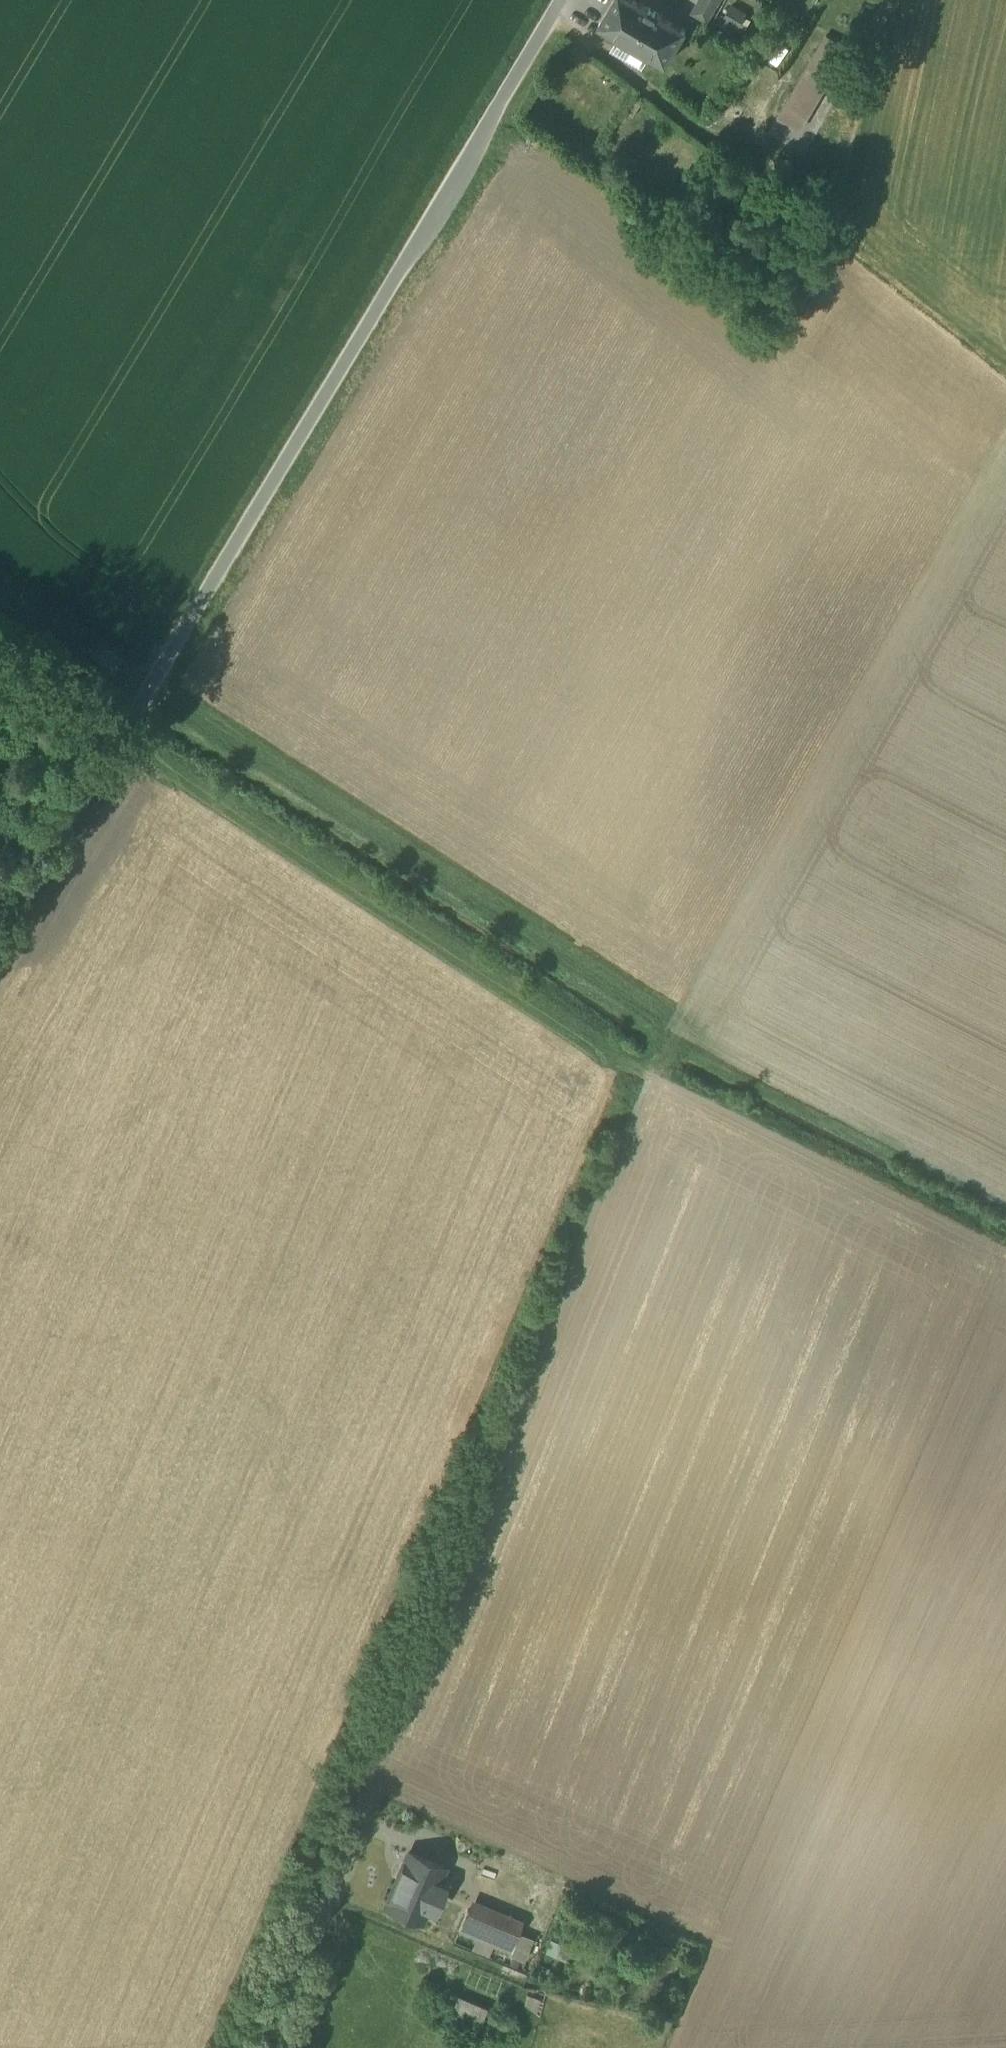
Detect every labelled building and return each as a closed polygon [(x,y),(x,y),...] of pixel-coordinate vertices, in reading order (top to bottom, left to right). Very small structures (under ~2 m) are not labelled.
[(637,0),(614,0),(600,25),(667,64),(687,30),(637,0)] [(693,12),(708,21),(720,0),(700,0),(693,12)] [(445,1867),(410,1852),(387,1907),(422,1921),(445,1867)] [(468,1911),(520,1932),(524,1922),(472,1901),(468,1911)] [(520,1932),(468,1911),(460,1931),(512,1953),(520,1932)]
